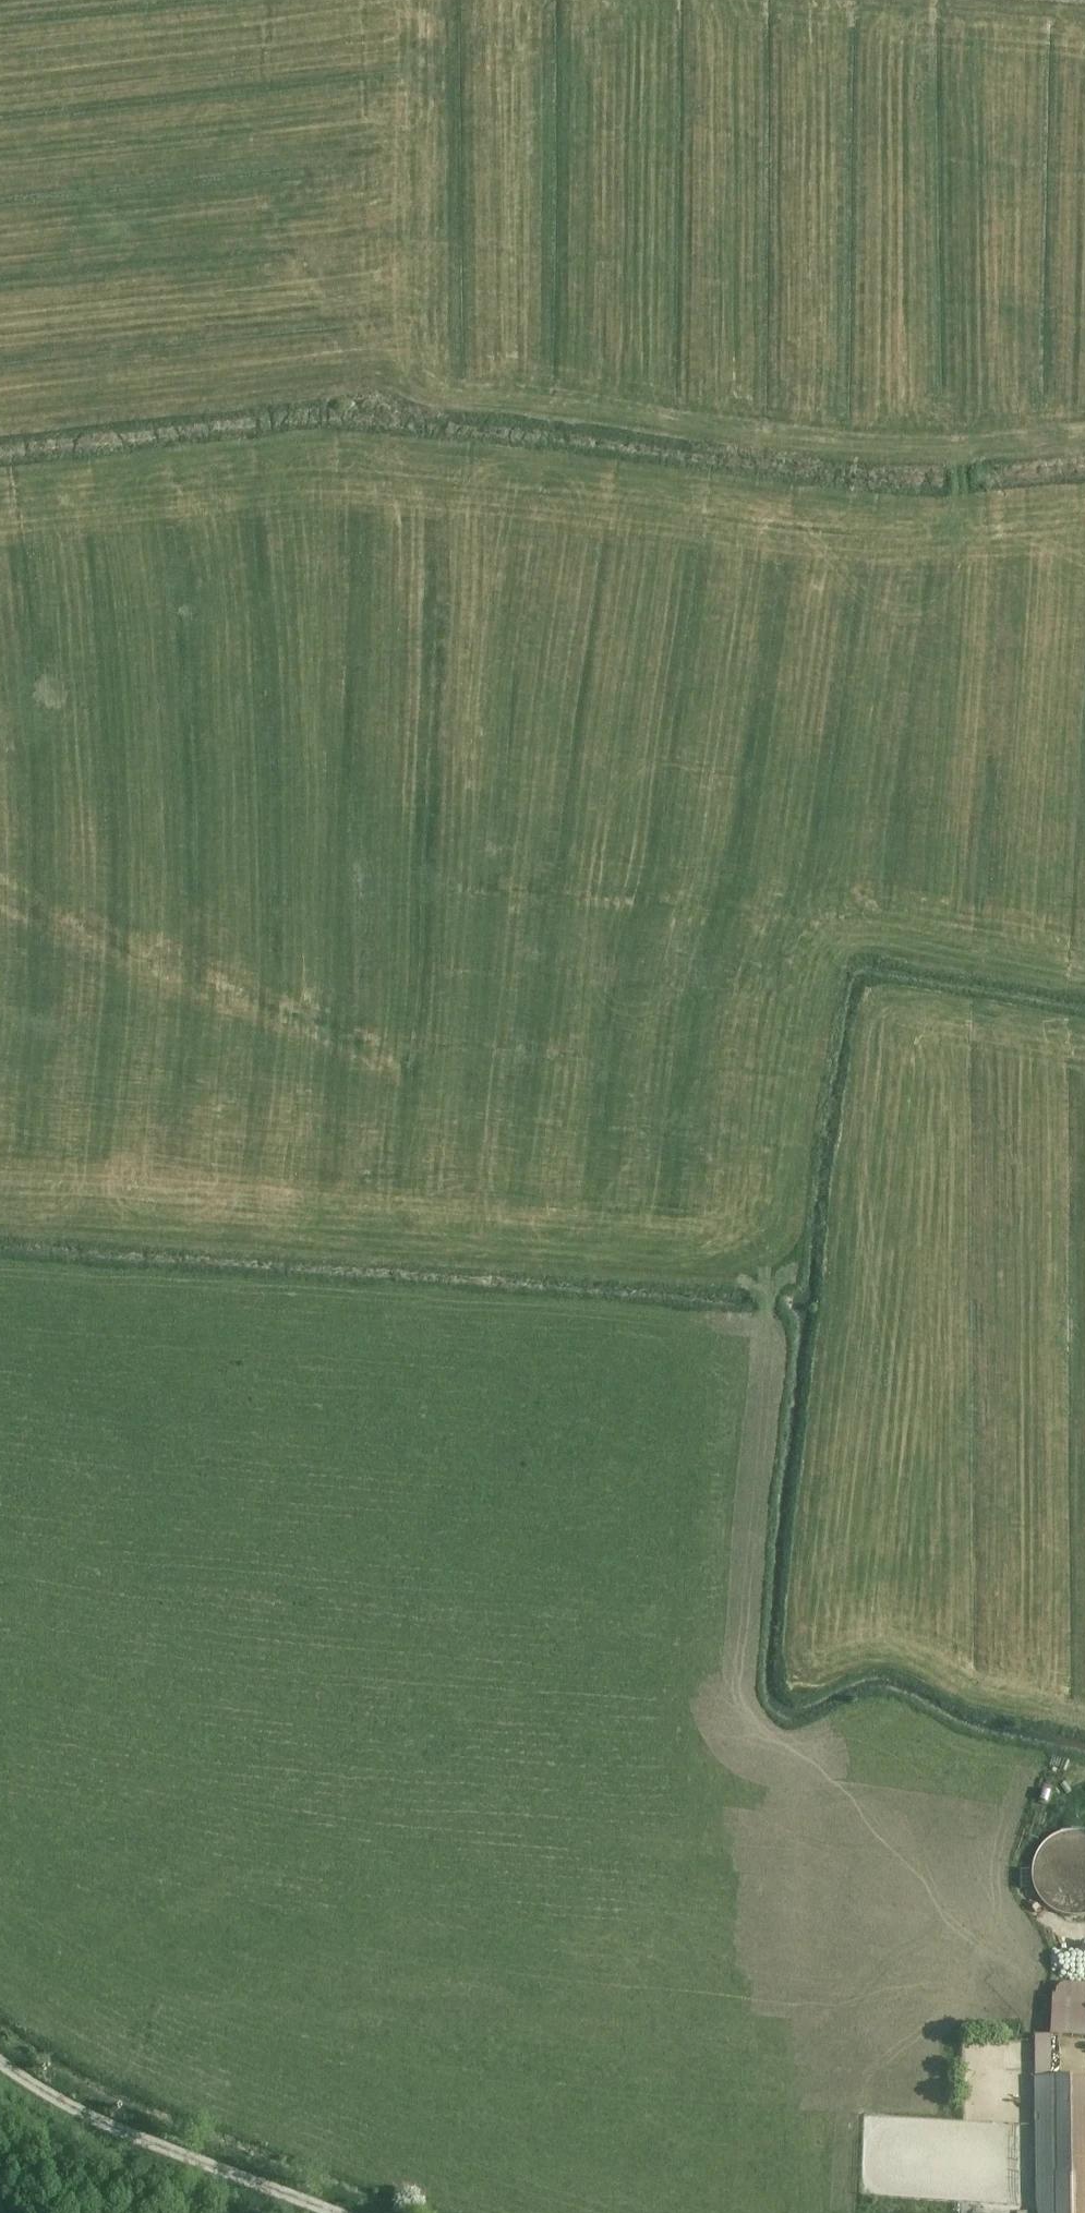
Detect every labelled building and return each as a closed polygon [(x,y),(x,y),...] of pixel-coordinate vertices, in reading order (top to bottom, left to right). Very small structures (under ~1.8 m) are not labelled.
[(1080,1827),(1068,1829),(1056,1836),(1046,1844),(1042,1857),(1039,1865),(1039,1878),(1042,1889),(1047,1896),(1055,1903),(1064,1909),(1074,1912),(1084,1914),(1084,1913),(1084,1827),(1080,1827)] [(1058,2031),(1084,2032),(1084,1983),(1060,1982),(1058,2031)] [(1039,2075),(1041,2212),(1084,2212),(1084,2074),(1039,2075)]
